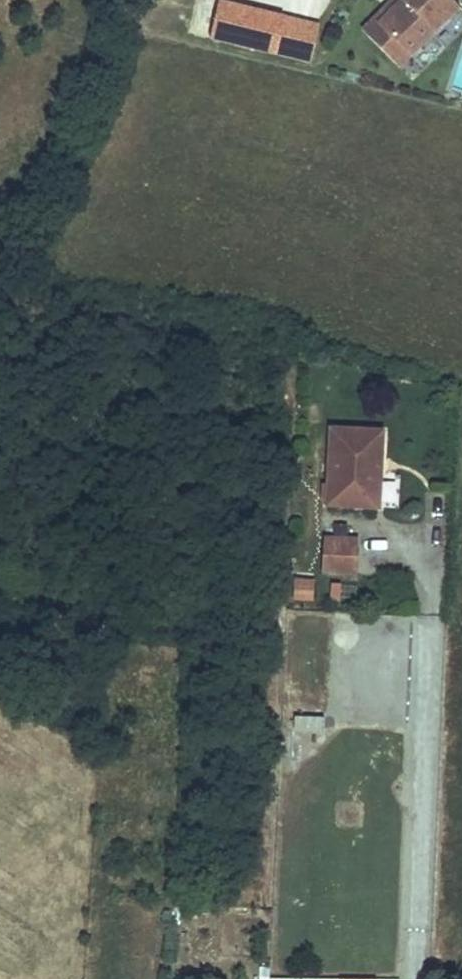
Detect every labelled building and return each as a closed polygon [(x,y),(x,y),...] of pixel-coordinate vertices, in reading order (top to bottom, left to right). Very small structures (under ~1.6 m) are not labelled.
[(232,0),(220,0),(210,38),(308,65),(319,24),(232,0)] [(379,28),(402,4),(399,0),(398,0),(364,35),(401,71),(412,59),(410,58),(379,28)] [(460,9),(451,0),(399,0),(402,4),(379,28),(410,58),(412,59),(421,50),(433,38),(460,9)] [(442,46),(433,38),(421,50),(430,58),(442,46)] [(382,509),(386,435),(336,435),(333,509),(382,509)] [(334,535),(325,535),(323,574),(358,575),(359,536),(347,536),(347,524),(334,523),(334,535)] [(315,579),(294,578),(293,599),(314,600),(315,579)] [(342,583),(331,583),(331,602),(342,602),(342,583)] [(325,716),(295,715),(294,733),(325,734),(325,716)]
